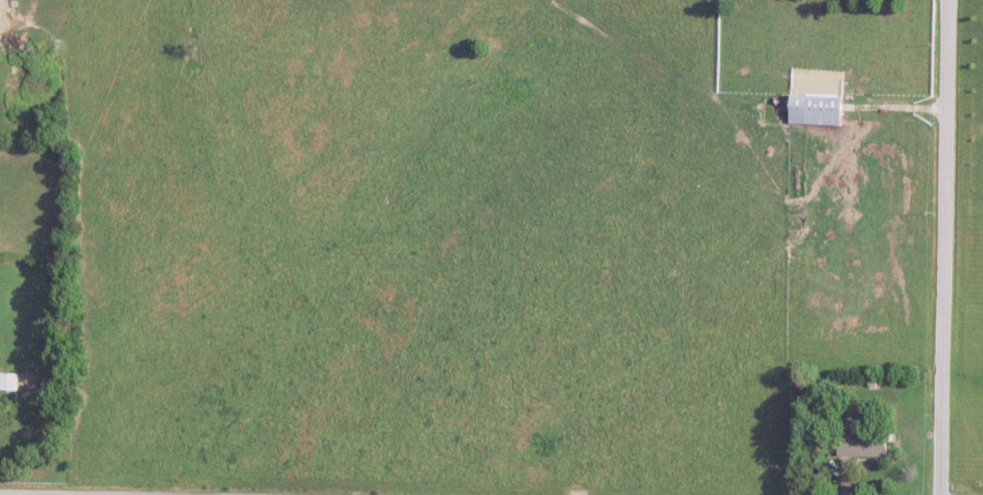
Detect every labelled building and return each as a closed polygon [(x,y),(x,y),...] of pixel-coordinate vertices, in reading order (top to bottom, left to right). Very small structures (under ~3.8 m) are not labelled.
[(791,125),(843,126),(844,97),(791,96),(791,125)] [(20,374),(0,374),(0,391),(20,391),(20,374)] [(888,433),(839,433),(839,456),(888,456),(888,433)]
